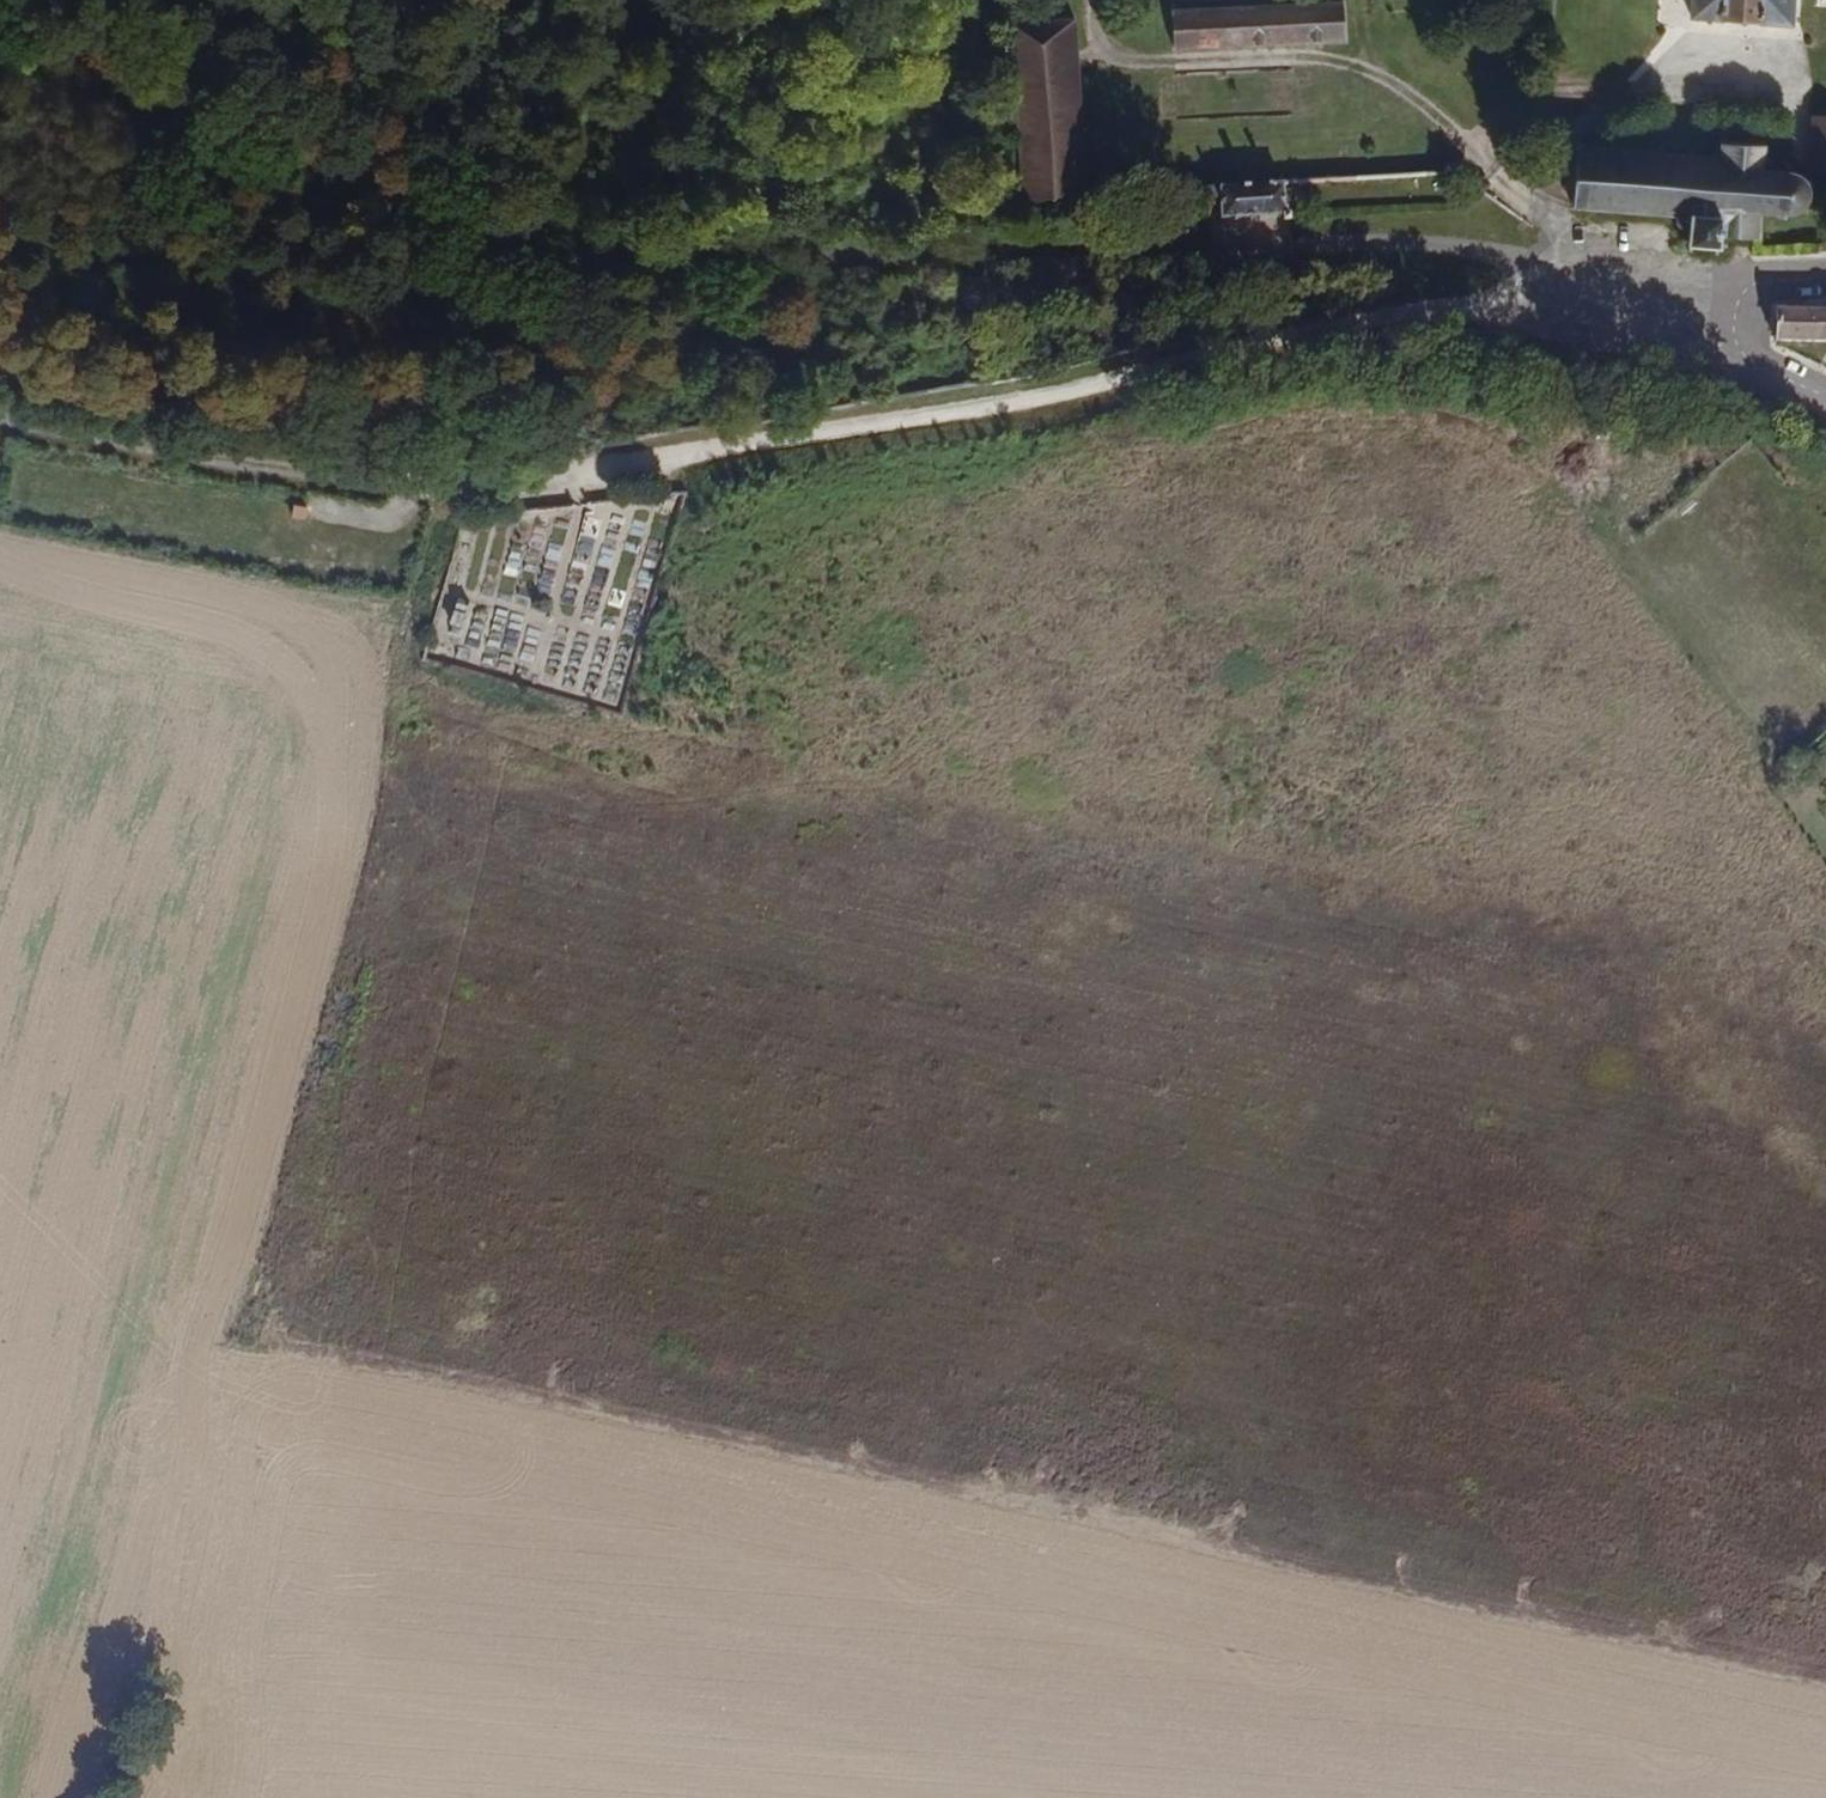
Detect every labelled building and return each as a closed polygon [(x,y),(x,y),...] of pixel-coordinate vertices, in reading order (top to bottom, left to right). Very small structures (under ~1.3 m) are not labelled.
[(1810,0),(1706,0),(1705,13),(1809,16),(1810,0)] [(1345,41),(1342,5),(1269,10),(1174,14),(1176,51),(1345,41)] [(1030,17),(1031,7),(1021,6),(1021,17),(1030,17)] [(1082,200),(1073,15),(1030,17),(1021,17),(1012,17),(1019,203),(1082,200)] [(1821,166),(1814,164),(1814,160),(1810,160),(1810,155),(1801,154),(1801,163),(1782,163),(1782,132),(1776,132),(1776,135),(1742,134),(1743,132),(1734,132),(1734,148),(1721,148),(1721,141),(1711,141),(1711,148),(1684,148),(1684,140),(1674,139),(1674,147),(1658,147),(1658,139),(1648,139),(1648,146),(1641,146),(1641,139),(1630,139),(1630,146),(1588,146),(1587,205),(1681,209),(1681,221),(1684,225),(1690,228),(1699,228),(1699,234),(1694,234),(1694,242),(1700,244),(1700,250),(1709,250),(1709,246),(1725,247),(1725,251),(1735,251),(1735,243),(1738,242),(1737,233),(1770,235),(1774,234),(1774,229),(1779,229),(1781,223),(1776,222),(1776,210),(1791,211),(1802,214),(1808,208),(1815,210),(1824,205),(1825,205),(1825,167),(1821,166)] [(1288,219),(1287,191),(1218,195),(1218,203),(1227,203),(1227,223),(1232,222),(1263,220),(1288,219)] [(1774,313),(1775,343),(1825,343),(1825,312),(1774,313)] [(306,501),(293,499),(290,518),(303,521),(306,501)]
